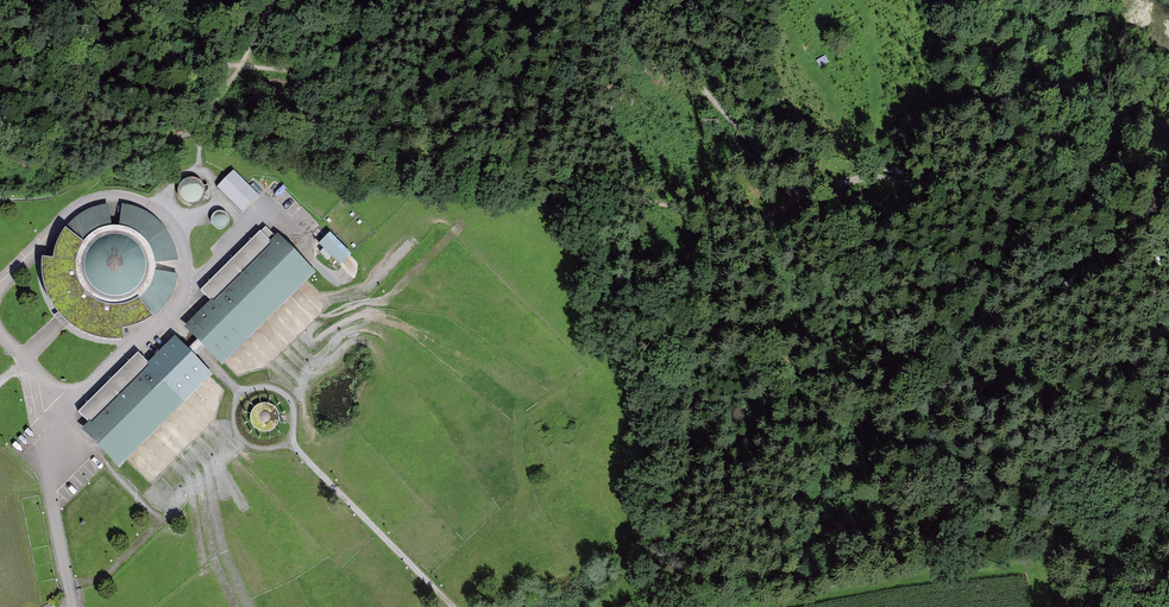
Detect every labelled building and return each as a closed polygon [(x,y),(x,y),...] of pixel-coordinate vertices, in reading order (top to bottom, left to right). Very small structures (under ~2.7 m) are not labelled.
[(204,190),(203,187),(200,184),(197,181),(193,180),(189,181),(185,182),(182,185),(180,189),(179,193),(180,198),(182,201),(185,204),(189,206),(194,206),(198,204),(201,202),(203,198),(204,195),(204,190)] [(68,229),(61,239),(56,250),(53,263),(42,262),(42,270),(43,282),(46,293),(50,304),(56,315),(54,317),(66,329),(67,327),(77,334),(88,338),(99,342),(111,344),(123,344),(122,333),(134,330),(143,327),(152,321),(162,311),(169,302),(175,289),(178,276),(156,273),(155,267),(178,262),(173,244),(163,228),(149,216),(136,209),(121,207),(119,228),(111,228),(107,207),(96,210),(84,215),(76,221),(68,229)] [(225,229),(227,227),(228,224),(228,221),(227,218),(226,216),(224,214),(221,213),(218,213),(216,214),(213,216),(212,218),(211,221),(211,224),(212,226),(214,228),(216,230),(219,230),(222,230),(225,229)] [(214,303),(189,328),(205,344),(219,358),(302,275),(288,262),(282,256),(288,251),(264,227),(201,290),(214,303)] [(351,256),(330,235),(318,246),(340,267),(351,256)] [(137,353),(79,410),(93,423),(87,429),(103,445),(117,458),(205,371),(192,357),(176,341),(150,366),(137,353)] [(277,427),(279,423),(279,418),(278,414),(276,410),(272,407),(268,406),(263,405),(259,407),(255,410),(252,414),(251,419),(251,423),(253,428),(257,431),(261,433),(266,434),(270,433),(274,431),(277,427)]
